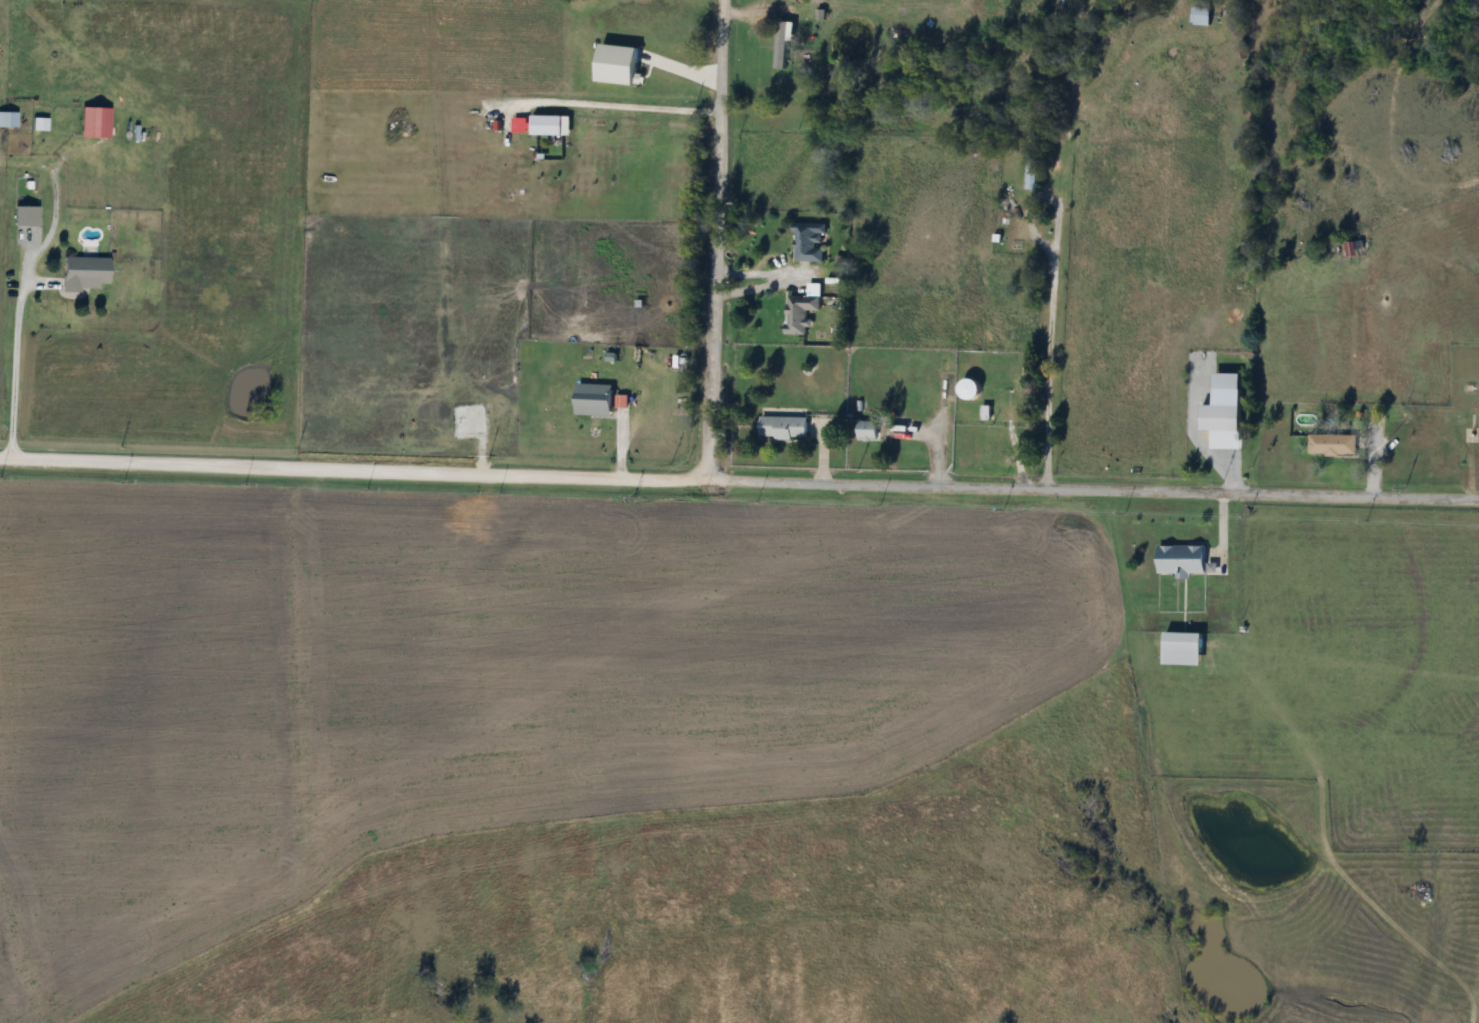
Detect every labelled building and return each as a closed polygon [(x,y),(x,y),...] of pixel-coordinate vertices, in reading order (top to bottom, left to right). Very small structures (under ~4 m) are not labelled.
[(792,8),(777,8),(777,50),(787,50),(787,25),(792,25),(792,8)] [(1190,25),(1207,25),(1207,8),(1190,8),(1190,25)] [(808,20),(822,20),(822,10),(808,10),(808,20)] [(107,138),(107,108),(78,108),(78,138),(107,138)] [(12,127),(12,113),(0,113),(0,127),(12,127)] [(568,136),(568,116),(528,116),(528,136),(568,136)] [(12,226),(35,226),(35,207),(12,207),(12,226)] [(791,262),(821,261),(821,224),(791,224),(791,262)] [(1340,258),(1355,257),(1354,243),(1338,244),(1340,258)] [(105,290),(105,257),(59,257),(59,290),(105,290)] [(818,311),(818,296),(784,296),(783,335),(806,336),(807,311),(818,311)] [(964,401),(978,393),(970,378),(955,386),(964,401)] [(610,384),(573,384),(573,416),(610,416),(610,384)] [(1198,405),(1198,431),(1209,431),(1208,450),(1237,450),(1237,389),(1211,389),(1211,405),(1198,405)] [(805,439),(805,417),(758,416),(757,439),(805,439)] [(855,441),(875,441),(875,422),(855,422),(855,441)] [(1307,456),(1354,456),(1354,435),(1307,435),(1307,456)] [(1156,545),(1156,574),(1204,574),(1204,545),(1156,545)] [(1198,666),(1198,634),(1160,634),(1160,666),(1198,666)]
